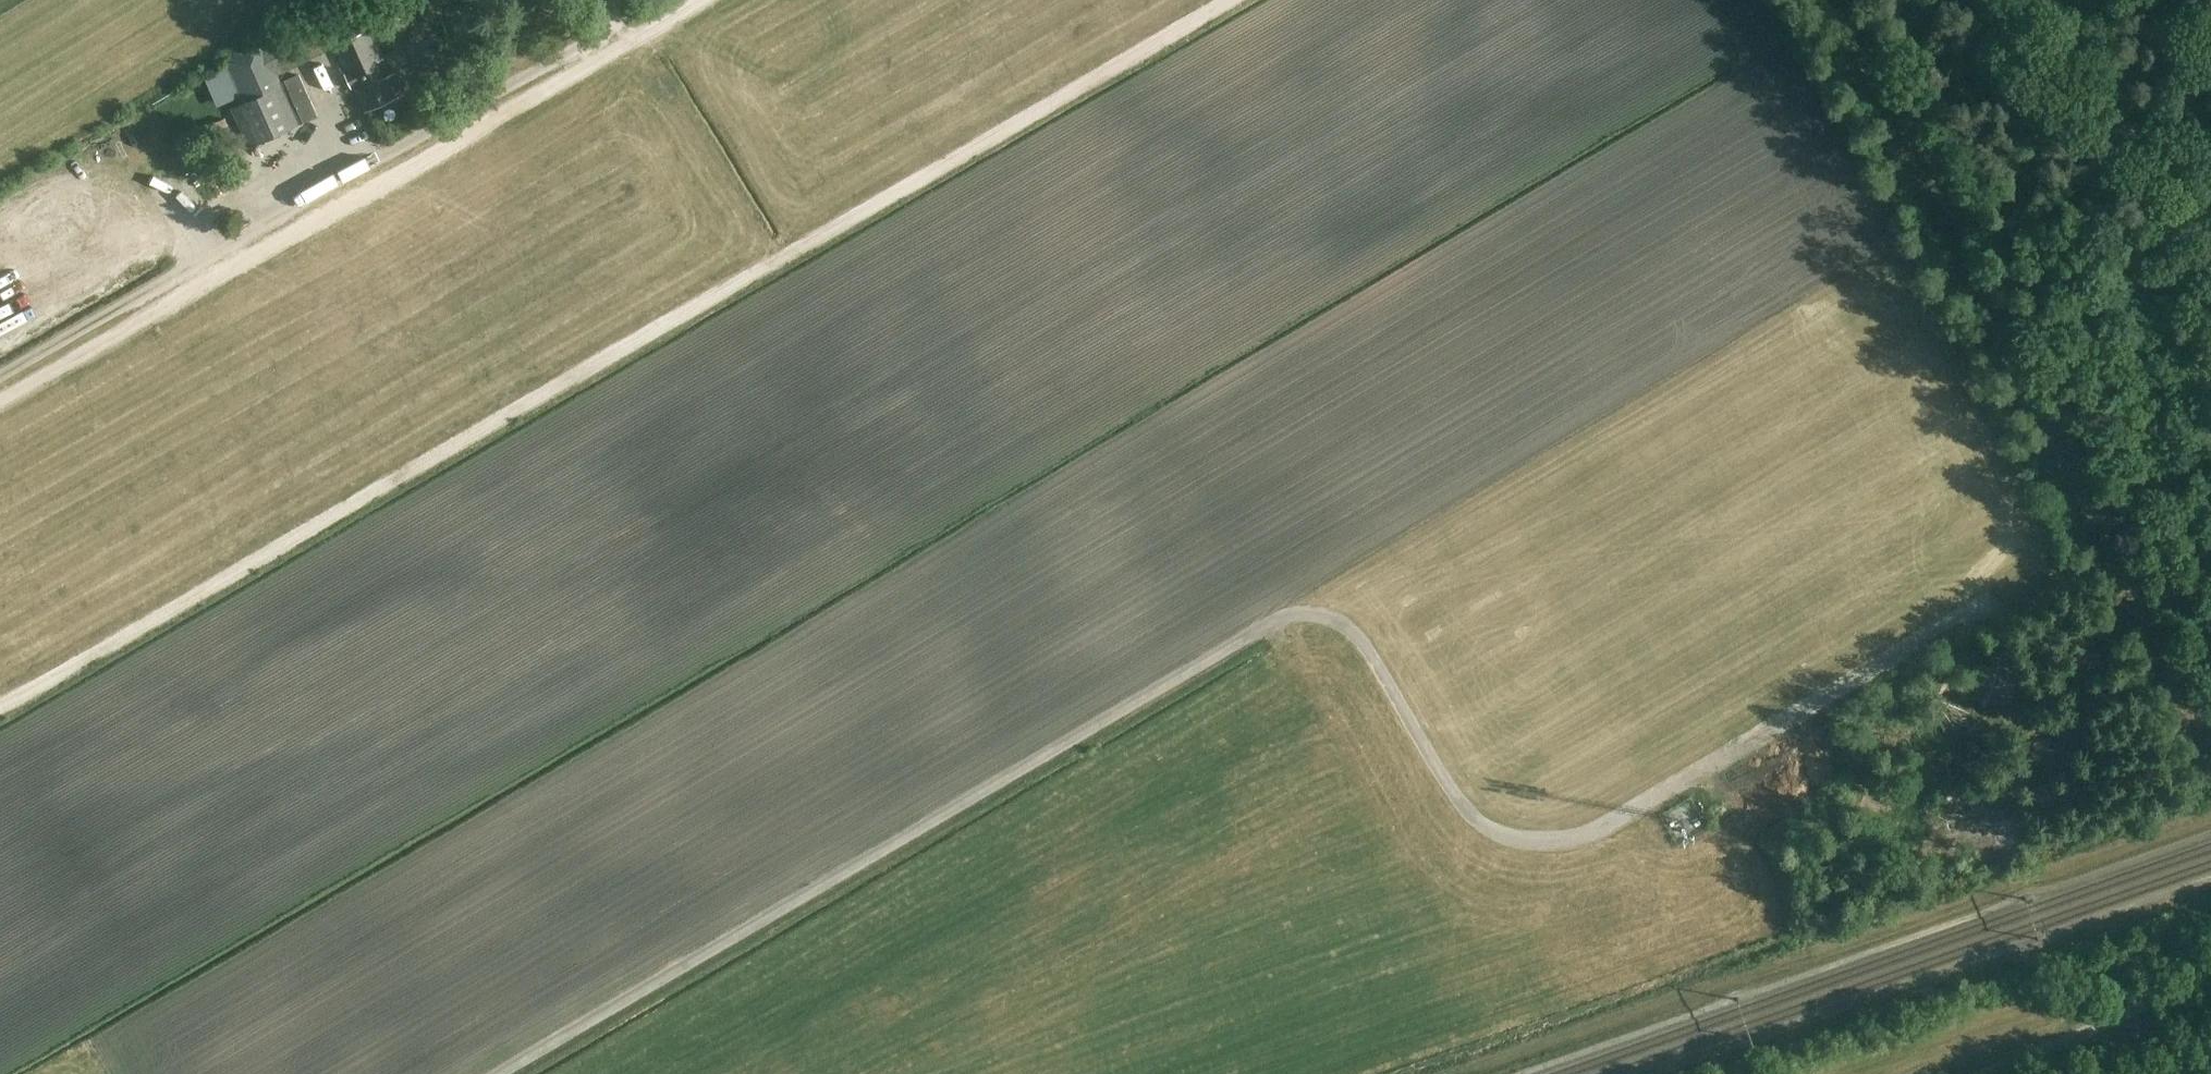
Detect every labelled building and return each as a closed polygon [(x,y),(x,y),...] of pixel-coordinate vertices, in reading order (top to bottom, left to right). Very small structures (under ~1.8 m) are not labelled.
[(590,10),(603,2),(602,0),(584,0),(590,10)] [(248,147),(300,124),(279,74),(333,46),(315,13),(256,45),(250,49),(226,62),(243,102),(231,107),(248,147)] [(365,110),(402,93),(394,75),(384,79),(376,61),(382,58),(369,30),(335,46),(350,78),(351,78),(365,110)]
